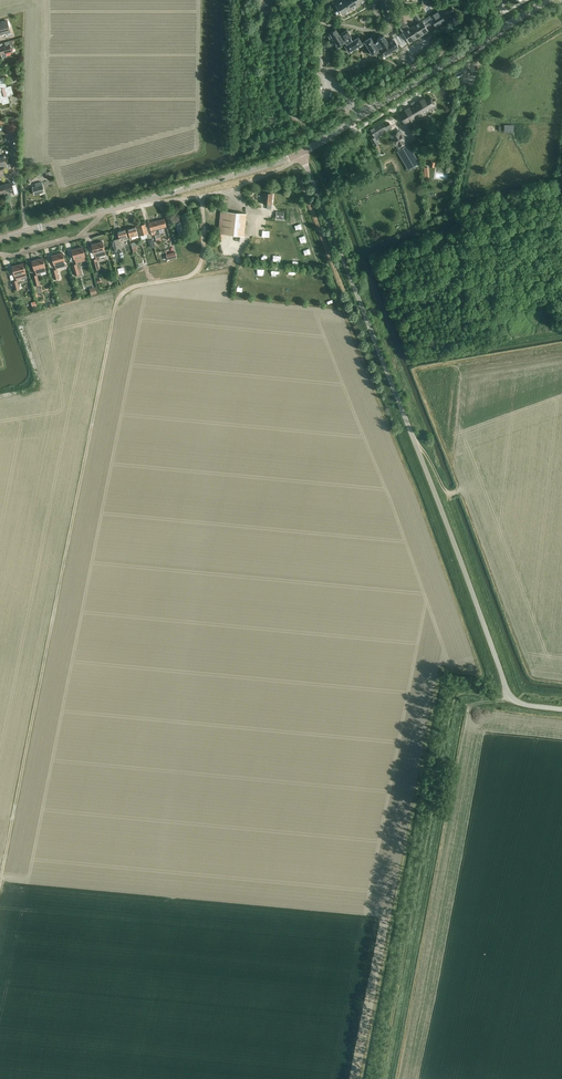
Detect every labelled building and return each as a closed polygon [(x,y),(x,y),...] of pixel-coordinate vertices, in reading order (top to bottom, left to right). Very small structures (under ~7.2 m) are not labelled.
[(336,5),(342,15),(366,0),(344,0),(336,5)] [(383,0),(389,18),(396,16),(390,0),(384,0),(383,0)] [(426,27),(434,22),(436,26),(445,20),(443,18),(446,16),(442,9),(431,15),(422,21),(416,11),(412,14),(418,23),(407,30),(404,26),(401,28),(410,43),(429,31),(426,27)] [(400,14),(395,13),(399,18),(397,19),(400,23),(404,21),(400,14)] [(0,24),(0,35),(5,33),(6,35),(11,34),(7,21),(1,22),(1,24),(0,24)] [(349,52),(362,43),(358,37),(352,40),(350,37),(351,36),(347,30),(340,34),(339,35),(336,29),(329,33),(338,47),(345,42),(346,44),(344,45),(349,52)] [(385,55),(398,47),(394,40),(388,44),(388,43),(388,42),(384,35),(377,40),(378,41),(374,43),(370,37),(364,41),(373,55),(380,50),(379,48),(381,47),(385,55)] [(6,53),(12,52),(11,48),(14,47),(12,40),(4,42),(5,46),(0,47),(0,55),(1,55),(2,58),(6,57),(7,56),(6,53)] [(419,48),(418,47),(419,46),(414,41),(409,45),(415,52),(419,48)] [(3,73),(0,73),(0,102),(2,102),(2,104),(9,102),(8,96),(13,94),(11,86),(7,87),(3,73)] [(399,113),(406,124),(436,107),(429,95),(399,113)] [(18,104),(5,106),(6,113),(19,111),(18,104)] [(374,135),(385,128),(387,130),(392,127),(388,122),(383,125),(382,122),(370,129),(374,135)] [(399,129),(389,135),(398,150),(408,144),(399,129)] [(52,177),(51,171),(46,172),(45,168),(40,169),(42,173),(45,173),(47,178),(52,177)] [(5,184),(7,193),(14,191),(15,194),(18,194),(16,186),(13,187),(12,183),(11,183),(11,182),(5,184)] [(36,186),(33,187),(32,187),(34,195),(44,192),(41,182),(35,184),(36,186)] [(272,194),(264,193),(263,204),(271,205),(272,194)] [(244,236),(246,213),(221,211),(218,233),(244,236)] [(163,233),(162,228),(166,227),(164,218),(156,221),(158,228),(158,229),(159,229),(160,233),(163,233)] [(189,230),(188,228),(186,219),(179,221),(180,222),(175,223),(179,236),(189,230)] [(158,229),(158,228),(156,221),(148,223),(150,231),(151,231),(152,235),(155,234),(156,235),(155,236),(156,239),(157,242),(162,241),(161,237),(159,231),(155,232),(155,231),(156,230),(156,229),(158,229)] [(147,238),(147,235),(148,235),(144,224),(138,226),(141,235),(140,236),(141,239),(142,239),(147,238)] [(138,238),(137,235),(135,227),(127,229),(130,239),(132,238),(132,239),(138,238)] [(117,251),(116,249),(121,247),(119,241),(127,239),(124,230),(117,232),(119,238),(113,240),(115,245),(113,246),(115,252),(117,251)] [(105,251),(103,241),(91,245),(94,254),(95,253),(96,257),(96,259),(92,260),(95,270),(99,269),(97,260),(100,259),(99,257),(105,255),(104,251),(105,251)] [(85,256),(83,247),(72,250),(74,259),(75,259),(76,263),(86,260),(85,256)] [(313,251),(310,255),(315,259),(319,254),(313,251)] [(54,264),(55,268),(65,266),(64,262),(65,261),(63,252),(51,255),(54,264)] [(175,252),(166,254),(168,260),(177,258),(175,252)] [(45,267),(43,258),(32,261),(34,270),(35,270),(36,274),(46,271),(45,267)] [(26,272),(23,263),(12,266),(14,275),(15,275),(16,279),(26,277),(25,273),(26,272)] [(91,295),(97,294),(95,287),(89,288),(91,295)]
